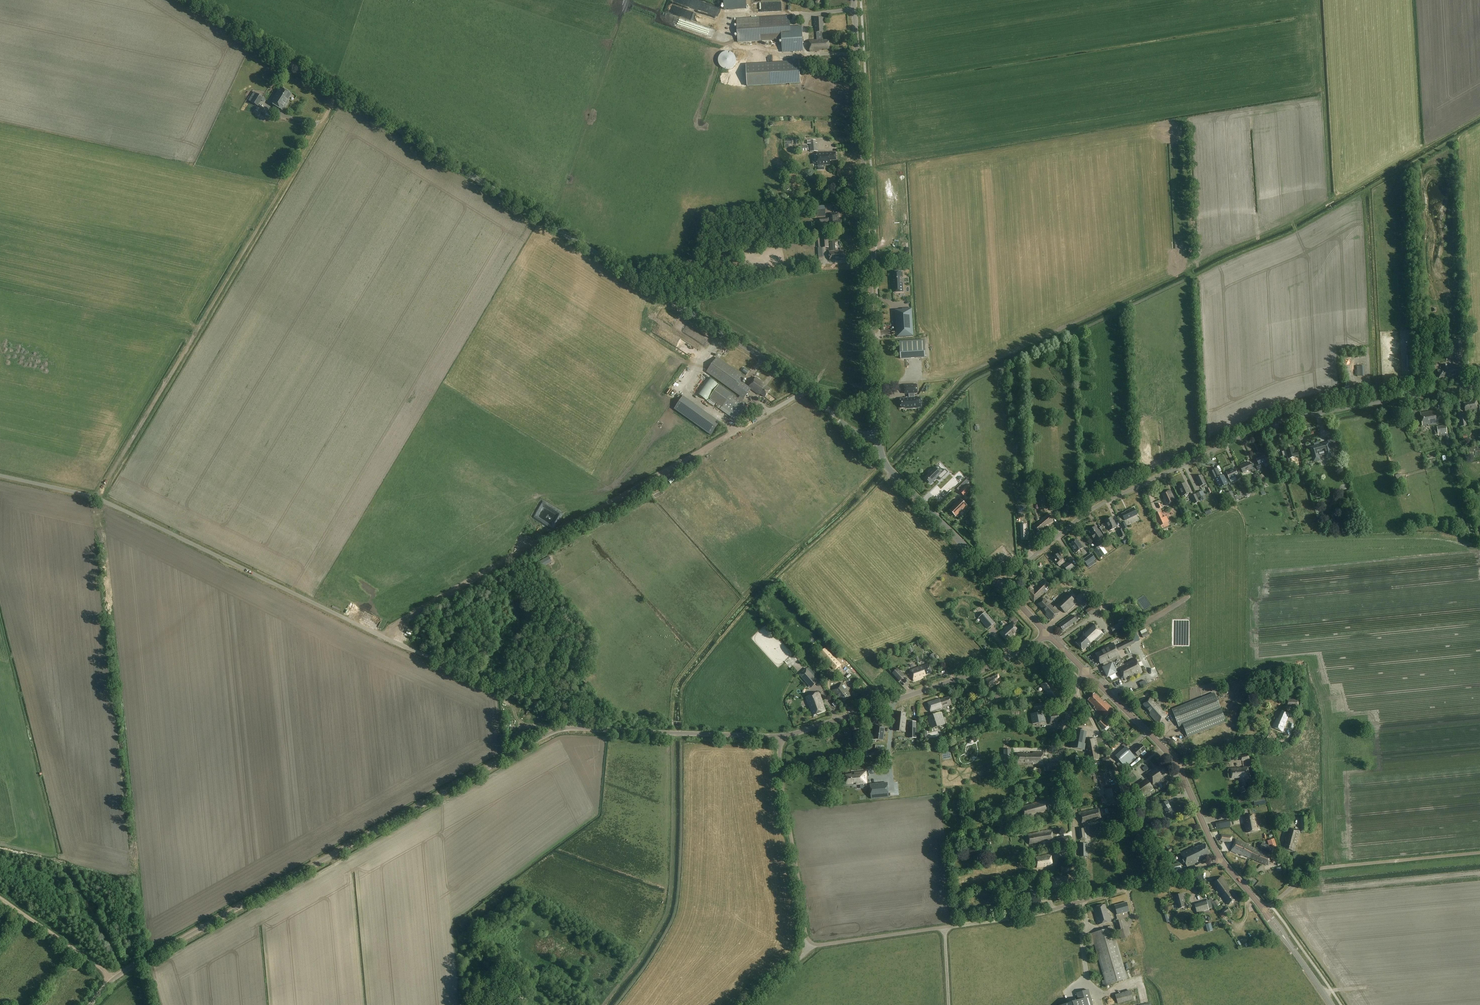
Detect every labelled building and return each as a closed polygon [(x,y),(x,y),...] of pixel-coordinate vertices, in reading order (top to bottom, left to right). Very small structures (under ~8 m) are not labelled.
[(790,27),(789,16),(737,19),(738,42),(783,40),(784,51),(803,50),(802,33),(794,33),(794,27),(790,27)] [(824,32),(823,18),(815,19),(815,32),(816,32),(817,40),(809,41),(810,52),(820,51),(820,50),(829,49),(829,40),(823,41),(822,32),(824,32)] [(721,54),(719,57),(718,61),(719,65),(721,67),(724,69),(728,69),(732,68),(734,66),(736,62),(735,59),(734,55),(731,53),(727,52),(724,52),(721,54)] [(822,65),(822,57),(803,58),(803,64),(811,63),(811,66),(822,65)] [(800,83),(799,61),(745,64),(747,86),(800,83)] [(291,94),(280,88),(271,103),(282,110),(289,99),(288,98),(291,94)] [(254,92),(248,100),(258,106),(263,98),(254,92)] [(816,143),(816,140),(811,141),(812,144),(810,144),(810,152),(818,151),(818,143),(816,143)] [(836,160),(836,152),(828,153),(828,152),(817,153),(818,166),(830,165),(830,161),(836,160)] [(839,220),(839,213),(831,214),(831,218),(828,218),(820,219),(820,223),(828,222),(832,222),(832,228),(835,228),(835,227),(842,226),(842,220),(839,220)] [(829,247),(828,236),(818,237),(819,248),(829,247)] [(894,256),(899,256),(898,243),(889,244),(890,253),(894,253),(894,256)] [(844,258),(844,251),(835,252),(835,251),(829,252),(830,260),(836,260),(836,259),(844,258)] [(893,287),(893,293),(903,292),(903,283),(900,284),(900,277),(902,277),(901,272),(893,273),(893,279),(892,279),(893,285),(893,287)] [(896,310),(895,310),(897,337),(913,336),(912,308),(902,309),(902,310),(896,310)] [(1410,330),(1402,331),(1404,363),(1408,363),(1407,346),(1410,346),(1410,330)] [(1389,352),(1393,352),(1392,348),(1390,347),(1389,345),(1388,338),(1390,337),(1389,334),(1384,335),(1386,332),(1382,333),(1383,342),(1384,343),(1382,346),(1383,353),(1385,349),(1386,354),(1391,357),(1388,358),(1389,367),(1392,363),(1389,362),(1394,359),(1396,360),(1399,359),(1399,362),(1403,362),(1403,358),(1400,357),(1394,357),(1393,355),(1390,355),(1389,352)] [(899,341),(900,359),(926,357),(925,340),(899,341)] [(1451,341),(1452,356),(1462,356),(1462,340),(1451,341)] [(745,377),(718,357),(707,372),(743,399),(751,389),(759,395),(760,394),(765,397),(771,390),(763,384),(764,383),(756,377),(749,387),(742,382),(745,377)] [(1437,370),(1439,378),(1458,374),(1458,375),(1463,374),(1461,366),(1453,368),(1453,367),(1449,368),(1448,365),(1443,366),(1443,369),(1437,370)] [(1365,366),(1360,366),(1360,368),(1357,368),(1357,376),(1365,376),(1365,366)] [(918,408),(918,403),(918,402),(917,398),(915,398),(915,393),(917,393),(916,385),(916,384),(905,385),(905,394),(909,394),(909,398),(901,399),(901,408),(907,408),(907,409),(918,408)] [(748,405),(719,385),(710,398),(722,407),(720,409),(736,421),(748,405)] [(1476,400),(1471,401),(1470,402),(1464,404),(1465,411),(1478,408),(1479,417),(1479,406),(1477,406),(1476,400)] [(1438,423),(1436,410),(1420,413),(1422,426),(1438,423)] [(704,411),(695,424),(711,435),(720,422),(704,411)] [(1466,419),(1465,413),(1458,414),(1459,420),(1458,420),(1459,427),(1466,426),(1465,419),(1466,419)] [(1447,435),(1446,425),(1437,427),(1438,436),(1447,435)] [(1320,460),(1319,456),(1317,451),(1324,449),(1326,457),(1332,455),(1330,449),(1337,447),(1334,438),(1328,439),(1329,442),(1320,445),(1319,442),(1317,443),(1315,444),(1315,446),(1310,448),(1314,461),(1320,460)] [(1293,452),(1292,448),(1287,450),(1288,456),(1285,457),(1286,463),(1290,462),(1289,459),(1299,456),(1298,451),(1293,452)] [(1268,462),(1265,455),(1256,459),(1258,464),(1255,465),(1258,471),(1262,469),(1260,466),(1268,462)] [(1251,465),(1249,462),(1240,466),(1243,473),(1251,469),(1253,472),(1256,470),(1253,464),(1251,465)] [(1221,477),(1217,468),(1211,471),(1215,480),(1217,479),(1222,487),(1225,486),(1221,477)] [(936,469),(927,478),(929,480),(930,482),(930,481),(933,483),(939,478),(942,481),(949,473),(946,470),(941,474),(936,469)] [(1237,473),(1235,469),(1226,473),(1229,479),(1235,477),(1237,480),(1242,477),(1239,472),(1237,473)] [(1206,484),(1202,475),(1196,478),(1200,487),(1203,485),(1203,487),(1207,485),(1206,484)] [(1188,489),(1185,483),(1178,487),(1182,496),(1190,493),(1188,489)] [(972,489),(967,484),(960,492),(964,497),(972,489)] [(1175,501),(1170,491),(1162,494),(1164,499),(1163,500),(1165,506),(1175,501)] [(1206,499),(1203,491),(1198,493),(1200,497),(1201,497),(1202,501),(1206,499)] [(1051,508),(1050,496),(1039,496),(1039,508),(1051,508)] [(967,506),(961,499),(958,502),(957,501),(954,504),(955,505),(950,510),(956,517),(967,506)] [(1318,516),(1322,515),(1319,501),(1314,502),(1318,516)] [(1134,509),(1134,508),(1126,512),(1122,514),(1125,520),(1137,515),(1134,509)] [(1166,524),(1161,513),(1155,515),(1160,526),(1166,524)] [(1052,519),(1048,514),(1042,518),(1043,519),(1034,526),(1039,532),(1046,525),(1047,527),(1053,521),(1052,519)] [(1115,523),(1112,517),(1104,520),(1109,531),(1117,527),(1115,523)] [(1100,532),(1096,526),(1089,531),(1091,534),(1090,534),(1094,540),(1095,539),(1096,541),(1103,536),(1100,532)] [(1083,548),(1077,539),(1071,544),(1074,549),(1073,550),(1076,553),(1083,548)] [(1108,553),(1102,545),(1094,550),(1100,558),(1108,553)] [(1065,562),(1059,553),(1052,558),(1057,564),(1059,566),(1065,562)] [(1096,559),(1092,554),(1083,560),(1087,566),(1096,559)] [(1074,567),(1070,561),(1063,566),(1068,572),(1074,567)] [(1051,587),(1044,580),(1040,584),(1042,585),(1039,587),(1038,586),(1034,590),(1031,586),(1025,591),(1031,597),(1030,597),(1034,602),(1044,592),(1045,593),(1051,587)] [(1070,596),(1067,593),(1052,607),(1045,600),(1044,599),(1038,604),(1047,613),(1046,614),(1052,620),(1059,613),(1055,608),(1058,606),(1066,613),(1076,603),(1076,602),(1073,599),(1076,597),(1072,593),(1070,596)] [(1101,608),(1097,603),(1085,611),(1089,616),(1101,608)] [(995,623),(986,612),(979,618),(988,629),(995,623)] [(1077,620),(1073,615),(1059,625),(1063,631),(1077,620)] [(1125,621),(1112,628),(1115,633),(1128,626),(1125,621)] [(1018,630),(1012,623),(1007,627),(1000,633),(1007,642),(1013,637),(1012,636),(1018,630)] [(1104,634),(1093,623),(1083,632),(1083,636),(1076,643),(1083,651),(1087,647),(1088,647),(1091,644),(1092,645),(1104,634)] [(1135,644),(1132,639),(1117,646),(1120,651),(1135,644)] [(1103,668),(1108,677),(1116,672),(1116,671),(1119,669),(1125,681),(1142,672),(1135,659),(1124,665),(1121,659),(1119,656),(1120,656),(1114,643),(1105,647),(1106,649),(1095,654),(1100,664),(1102,663),(1104,667),(1103,668)] [(923,676),(923,678),(923,676),(932,672),(929,664),(923,666),(919,667),(922,676),(923,676)] [(922,676),(919,667),(910,670),(914,681),(923,678),(923,676),(922,676)] [(818,682),(807,669),(799,675),(811,688),(818,682)] [(892,673),(899,681),(904,676),(897,669),(892,673)] [(1001,681),(998,674),(990,679),(989,678),(985,680),(990,688),(1000,683),(1000,682),(1001,681)] [(1055,689),(1047,680),(1040,685),(1046,692),(1045,693),(1054,704),(1062,697),(1055,688),(1055,689)] [(847,690),(842,683),(833,690),(842,702),(851,696),(847,690)] [(996,699),(1005,695),(1000,687),(992,691),(996,699)] [(826,711),(819,692),(806,697),(813,716),(826,711)] [(1104,702),(1095,693),(1088,700),(1095,707),(1094,708),(1096,709),(1096,710),(1105,719),(1114,710),(1105,701),(1104,702)] [(1226,722),(1215,693),(1172,710),(1179,727),(1183,726),(1188,738),(1226,722)] [(952,705),(949,697),(940,700),(940,699),(928,703),(931,713),(943,709),(943,708),(952,705)] [(1158,707),(1150,698),(1143,705),(1151,714),(1150,715),(1158,724),(1167,716),(1159,706),(1158,707)] [(1049,709),(1048,703),(1033,705),(1034,711),(1049,709)] [(1063,712),(1062,710),(1047,713),(1049,724),(1053,724),(1052,722),(1061,721),(1059,713),(1063,712)] [(1289,714),(1282,711),(1278,719),(1277,719),(1272,728),(1283,732),(1289,714)] [(896,716),(895,729),(905,730),(906,718),(905,717),(906,713),(898,712),(898,716),(896,716)] [(946,725),(942,712),(927,717),(931,729),(946,725)] [(1046,722),(1044,712),(1029,715),(1031,725),(1046,722)] [(1108,726),(1102,720),(1098,723),(1104,730),(1108,726)] [(876,731),(875,739),(883,740),(885,727),(875,726),(875,731),(876,731)] [(1086,732),(1073,730),(1070,748),(1084,750),(1085,744),(1084,744),(1086,732)] [(943,731),(929,733),(930,739),(944,737),(943,731)] [(1097,749),(1095,738),(1085,740),(1086,750),(1088,750),(1090,762),(1099,760),(1097,749)] [(1146,750),(1141,744),(1136,749),(1136,748),(1133,750),(1138,757),(1146,750)] [(1136,758),(1126,747),(1115,756),(1120,762),(1118,765),(1123,771),(1136,758)] [(1012,763),(1012,749),(1004,750),(1004,756),(1000,756),(1001,763),(1012,763)] [(1043,753),(1033,752),(1033,754),(1016,754),(1016,764),(1028,764),(1043,764),(1043,753)] [(1060,771),(1058,762),(1045,764),(1046,773),(1060,771)] [(1169,773),(1163,764),(1158,768),(1156,768),(1146,774),(1154,786),(1160,781),(1165,788),(1169,785),(1164,777),(1166,776),(1166,775),(1169,773)] [(1250,779),(1248,767),(1243,767),(1243,768),(1240,769),(1240,768),(1231,769),(1232,779),(1240,778),(1240,780),(1250,779)] [(851,775),(846,775),(847,784),(856,783),(857,785),(867,784),(867,780),(865,780),(865,777),(866,777),(866,772),(851,773),(851,775)] [(1109,786),(1106,772),(1098,774),(1101,788),(1109,786)] [(1154,789),(1147,778),(1137,785),(1139,788),(1135,791),(1138,795),(1141,793),(1144,797),(1154,789)] [(890,798),(888,783),(870,784),(872,799),(890,798)] [(1119,795),(1117,787),(1105,790),(1108,806),(1119,803),(1118,795),(1119,795)] [(1050,812),(1046,800),(1033,804),(1021,807),(1024,817),(1035,814),(1036,816),(1050,812)] [(1175,814),(1167,801),(1159,806),(1161,809),(1162,809),(1169,818),(1175,814)] [(1101,818),(1099,809),(1089,811),(1089,810),(1078,813),(1082,825),(1092,822),(1091,820),(1101,818)] [(1255,822),(1254,815),(1244,817),(1245,822),(1246,822),(1246,824),(1245,825),(1246,829),(1246,828),(1247,833),(1257,831),(1255,822)] [(1310,832),(1309,816),(1301,817),(1301,832),(1310,832)] [(1089,830),(1089,827),(1079,828),(1080,840),(1087,839),(1086,831),(1089,830)] [(1300,831),(1288,828),(1285,840),(1286,841),(1284,848),(1294,851),(1296,845),(1300,831)] [(1054,842),(1052,830),(1039,832),(1039,833),(1028,834),(1029,844),(1041,842),(1041,844),(1054,842)] [(1252,854),(1254,849),(1249,847),(1249,845),(1236,840),(1231,851),(1242,856),(1242,855),(1251,859),(1252,854)] [(1280,851),(1262,843),(1260,848),(1277,857),(1280,851)] [(1210,854),(1205,844),(1200,847),(1199,846),(1195,848),(1195,847),(1180,854),(1187,867),(1198,862),(1197,861),(1205,857),(1204,857),(1210,854)] [(1272,856),(1254,849),(1252,854),(1251,859),(1268,866),(1272,856)] [(1053,866),(1051,854),(1043,855),(1043,856),(1035,857),(1037,868),(1044,867),(1053,866)] [(1185,868),(1183,863),(1168,867),(1170,873),(1185,868)] [(1205,881),(1202,874),(1197,877),(1200,884),(1205,881)] [(1069,888),(1068,877),(1060,877),(1052,877),(1052,888),(1060,888),(1060,889),(1069,888)] [(1212,884),(1219,894),(1224,890),(1223,889),(1226,887),(1228,886),(1221,877),(1212,884)] [(1229,887),(1228,886),(1226,887),(1223,889),(1224,890),(1219,894),(1220,895),(1221,895),(1228,905),(1236,899),(1228,888),(1229,887)] [(1186,907),(1182,894),(1175,896),(1178,909),(1186,907)] [(1127,902),(1115,906),(1117,915),(1129,911),(1127,902)] [(1209,910),(1207,903),(1195,906),(1197,914),(1209,910)] [(1108,914),(1105,904),(1093,908),(1098,925),(1111,921),(1109,914),(1108,914)] [(1231,913),(1228,908),(1222,911),(1226,916),(1231,913)] [(1125,933),(1122,921),(1116,922),(1119,934),(1125,933)] [(1127,979),(1112,927),(1109,927),(1109,929),(1093,934),(1108,984),(1127,979)] [(1088,990),(1076,993),(1077,1000),(1066,1003),(1061,1004),(1092,1004),(1088,990)] [(1134,1000),(1131,991),(1116,995),(1118,1004),(1134,1000)]
